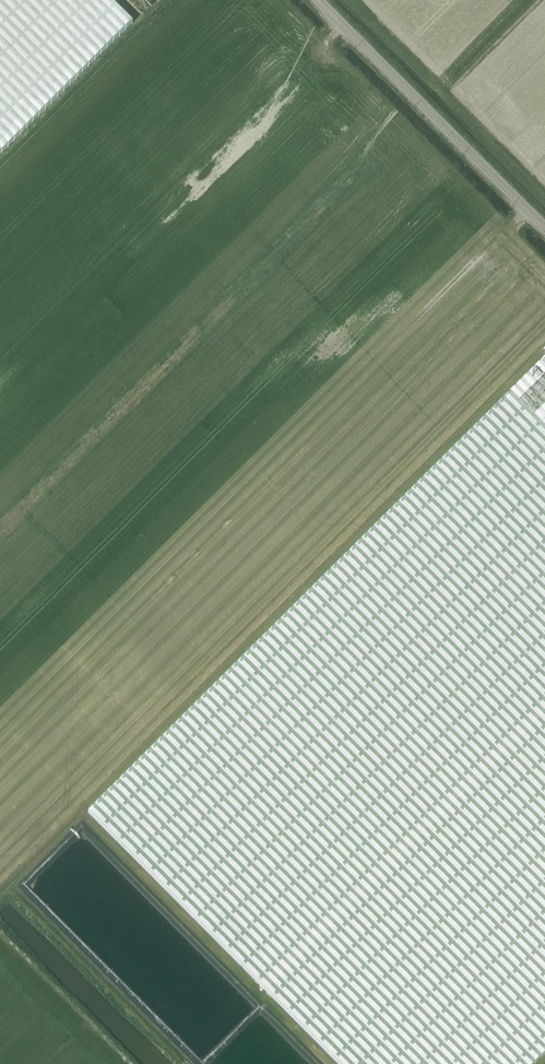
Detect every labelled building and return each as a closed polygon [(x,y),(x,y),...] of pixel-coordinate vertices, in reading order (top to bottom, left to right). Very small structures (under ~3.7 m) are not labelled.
[(132,24),(108,0),(0,0),(0,156),(132,24)] [(88,812),(252,977),(339,1063),(533,1063),(544,1053),(544,379),(543,377),(542,376),(544,374),(544,358),(535,368),(510,393),(417,485),(318,584),(200,701),(88,812)]
